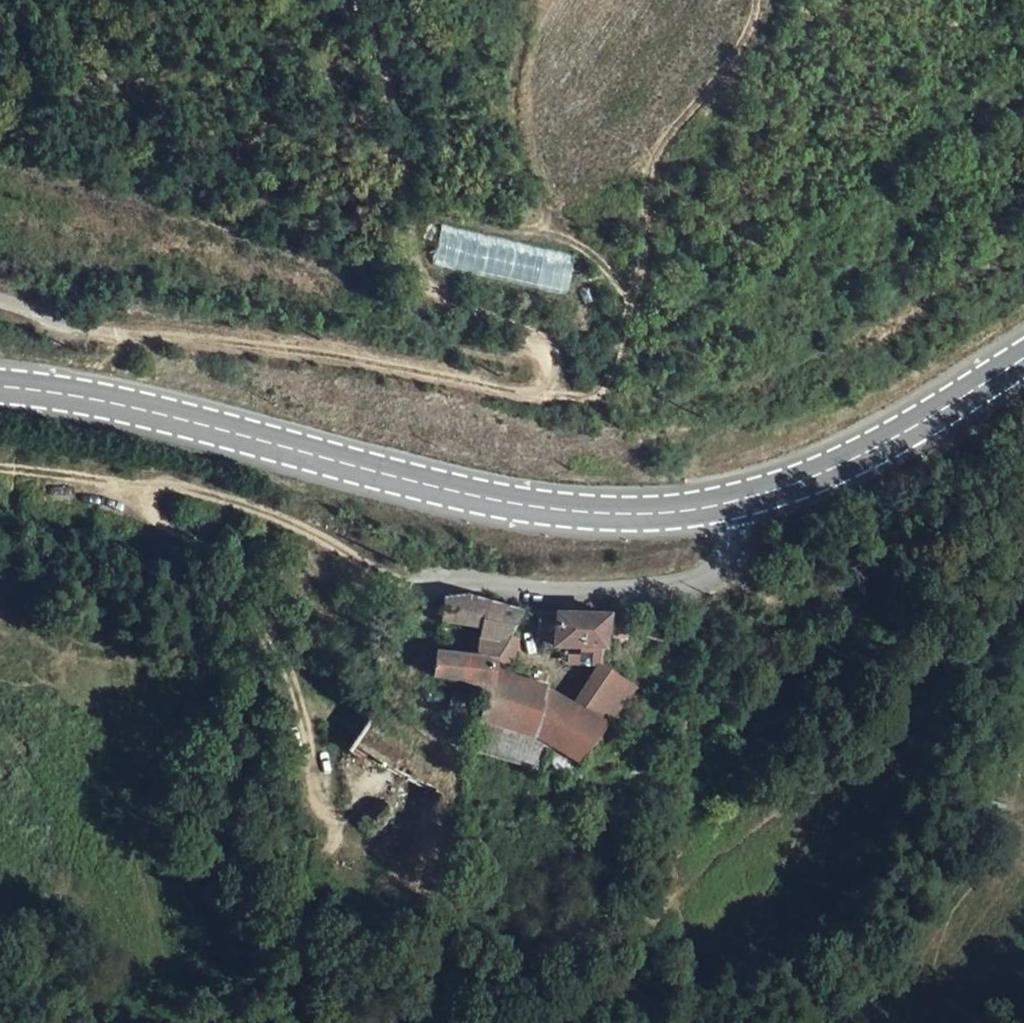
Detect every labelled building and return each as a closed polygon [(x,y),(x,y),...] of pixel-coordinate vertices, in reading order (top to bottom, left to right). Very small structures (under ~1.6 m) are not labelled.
[(433,264),(566,289),(573,251),(440,226),(433,264)] [(456,594),(452,594),(444,601),(439,633),(439,636),(476,640),(484,604),(456,594)] [(502,643),(508,637),(518,613),(484,604),(476,640),(502,643)] [(539,614),(536,614),(541,630),(552,632),(553,645),(570,646),(600,648),(605,620),(605,612),(539,614)] [(496,661),(510,661),(514,644),(508,637),(502,643),(496,661)] [(600,648),(570,646),(571,662),(600,664),(602,647),(600,648)] [(484,695),(496,661),(436,657),(432,678),(453,681),(469,686),(484,695)] [(508,677),(510,661),(496,661),(484,695),(483,696),(483,697),(512,703),(517,678),(508,677)] [(574,704),(609,722),(634,685),(600,664),(574,704)] [(532,733),(547,689),(547,684),(517,678),(512,703),(483,697),(479,721),(502,726),(499,743),(527,747),(532,733)] [(550,741),(574,704),(547,689),(532,733),(550,741)] [(582,759),(609,722),(574,704),(550,741),(582,759)]
